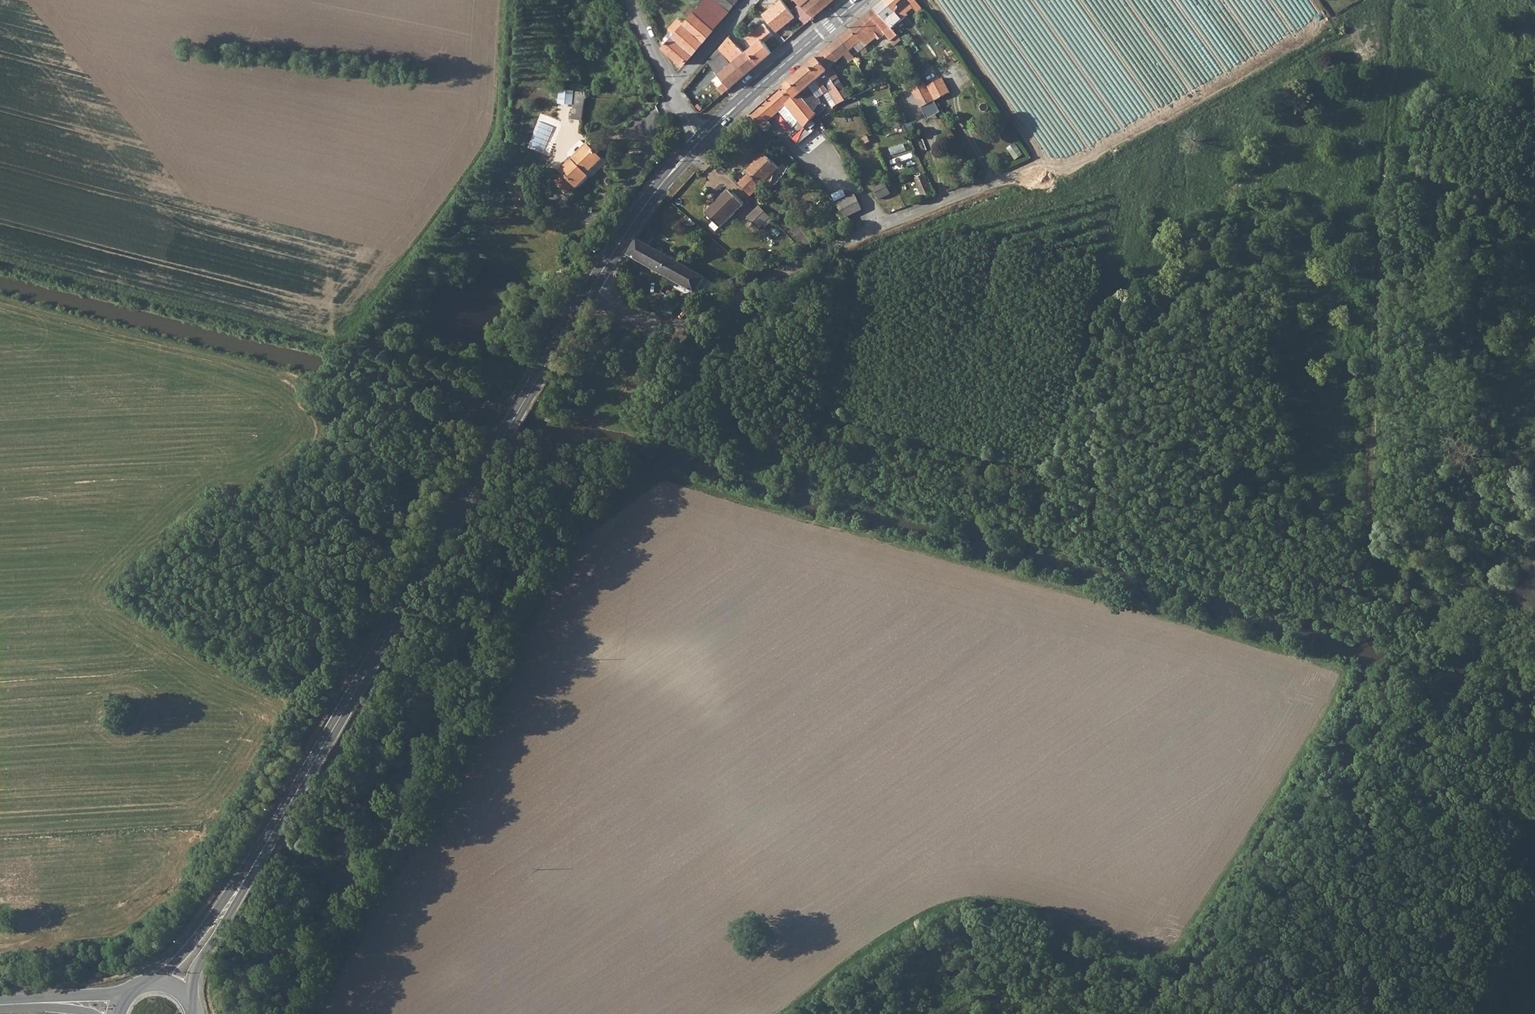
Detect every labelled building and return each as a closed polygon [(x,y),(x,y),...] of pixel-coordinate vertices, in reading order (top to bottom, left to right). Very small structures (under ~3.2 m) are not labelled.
[(730,9),(719,0),(707,0),(696,12),(714,28),(730,9)] [(730,9),(737,0),(719,0),(730,9)] [(807,22),(813,17),(795,0),(794,0),(789,4),(807,22)] [(813,17),(834,0),(795,0),(813,17)] [(875,8),(891,27),(913,8),(918,14),(923,10),(915,0),(884,0),(875,8)] [(891,27),(875,8),(852,28),(840,38),(857,59),(867,49),(871,55),(883,44),(885,46),(891,40),(898,47),(904,41),(891,27)] [(696,12),(686,23),(685,25),(704,41),(714,28),(696,12)] [(679,18),(671,28),(677,32),(685,22),(679,18)] [(752,45),(746,51),(759,61),(772,50),(762,38),(769,31),(762,23),(745,38),(752,45)] [(664,48),(685,64),(704,41),(685,25),(664,48)] [(775,42),(778,46),(786,39),(782,35),(775,42)] [(829,47),(840,61),(845,57),(851,64),(854,62),(857,59),(840,38),(829,47)] [(723,93),(759,61),(746,51),(733,63),(728,59),(736,49),(727,40),(696,75),(706,87),(718,76),(725,82),(718,87),(723,93)] [(831,68),(840,61),(829,47),(816,58),(828,71),(831,68)] [(828,71),(816,58),(808,65),(820,79),(817,81),(822,88),(825,86),(834,101),(831,103),(834,108),(846,101),(842,95),(827,72),(828,71)] [(817,81),(820,79),(808,65),(803,69),(815,83),(817,81)] [(828,71),(827,72),(842,95),(846,92),(843,87),(844,86),(831,68),(828,71)] [(815,83),(803,69),(785,86),(796,98),(793,100),(798,105),(806,100),(818,116),(827,111),(823,106),(824,105),(815,94),(810,87),(815,83)] [(943,76),(927,85),(936,101),(951,93),(943,76)] [(923,109),(936,101),(927,85),(925,81),(912,87),(923,109)] [(810,87),(815,94),(820,90),(815,83),(810,87)] [(793,100),(796,98),(785,86),(750,116),(761,128),(763,126),(770,121),(778,114),(787,106),(800,123),(805,128),(818,116),(806,100),(798,105),(793,100)] [(571,105),(572,90),(572,89),(559,88),(559,92),(557,104),(571,105)] [(572,118),(581,119),(582,109),(583,91),(575,90),(572,118)] [(861,102),(858,95),(851,99),(852,102),(854,101),(856,104),(861,102)] [(800,123),(787,106),(778,114),(793,130),(800,123)] [(785,138),(770,121),(763,126),(778,143),(785,138)] [(585,144),(560,169),(563,172),(574,183),(576,185),(587,174),(585,173),(599,159),(585,144)] [(748,171),(749,172),(737,183),(750,196),(759,188),(767,180),(781,167),(780,166),(778,168),(766,154),(748,171)] [(786,172),(781,167),(767,180),(770,182),(772,185),(786,172)] [(826,167),(813,179),(833,200),(846,189),(826,167)] [(574,183),(563,172),(555,181),(566,192),(574,183)] [(927,174),(916,178),(924,199),(935,195),(927,174)] [(759,188),(762,190),(770,182),(767,180),(759,188)] [(884,181),(872,188),(880,198),(891,191),(884,181)] [(705,213),(718,227),(741,205),(728,192),(718,202),(717,201),(705,213)] [(850,218),(858,227),(873,219),(860,193),(838,205),(850,218)] [(759,229),(771,217),(759,205),(746,217),(759,229)] [(841,225),(846,233),(858,227),(850,218),(841,225)] [(637,260),(671,279),(680,263),(639,240),(630,255),(637,260)] [(680,263),(671,279),(698,294),(699,295),(708,279),(680,263)] [(671,291),(669,294),(684,301),(685,298),(671,291)]
